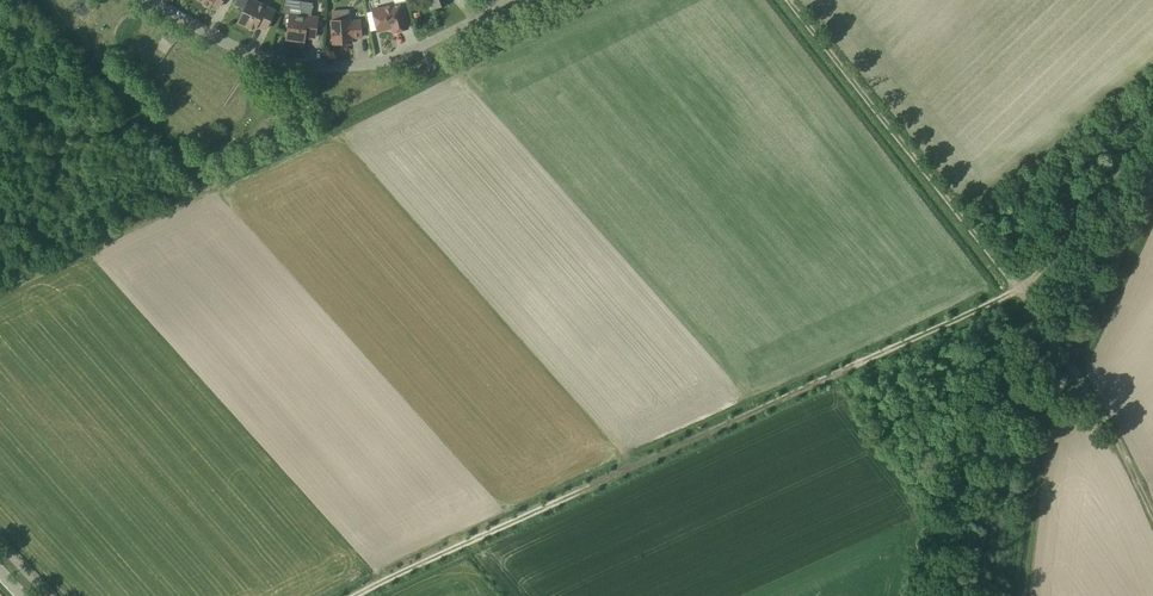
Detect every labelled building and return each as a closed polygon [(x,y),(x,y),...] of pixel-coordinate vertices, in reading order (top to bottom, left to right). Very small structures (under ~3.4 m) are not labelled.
[(308,15),(309,7),(301,6),(302,2),(288,0),(285,0),(282,11),(290,12),(286,39),(304,41),(305,35),(315,37),(318,16),(308,15)] [(275,11),(257,2),(256,6),(248,2),(238,22),(255,30),(257,24),(266,29),(275,11)] [(408,28),(401,2),(372,9),(378,31),(391,28),(392,32),(408,28)] [(350,18),(349,18),(333,19),(332,19),(333,43),(352,42),(352,37),(362,37),(361,21),(350,22),(350,18)]
